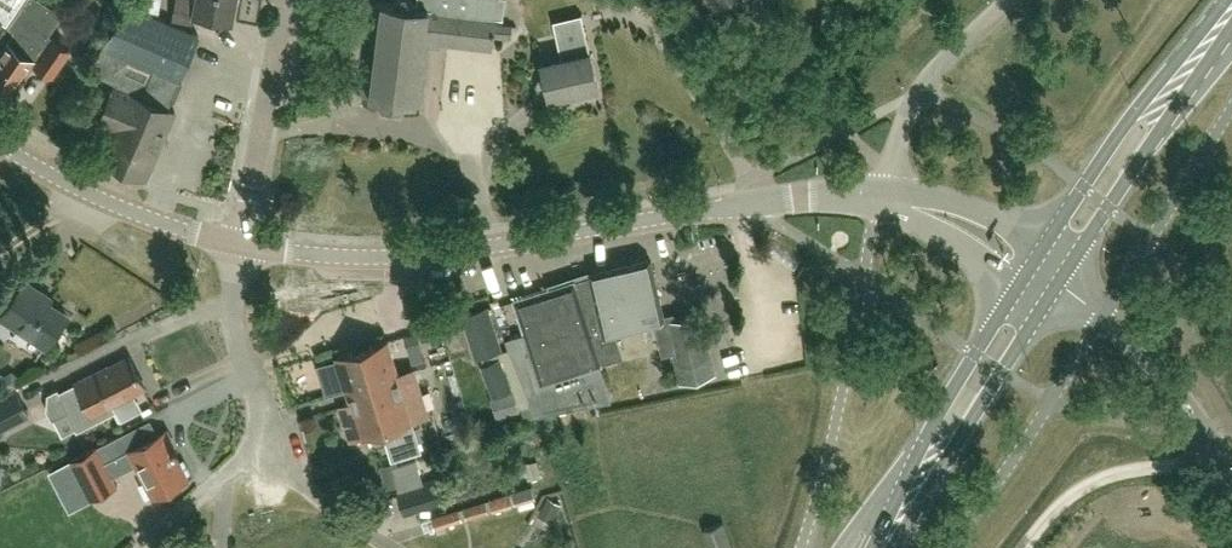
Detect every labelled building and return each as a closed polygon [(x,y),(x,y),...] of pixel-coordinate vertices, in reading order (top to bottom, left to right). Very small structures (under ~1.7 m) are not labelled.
[(35,65),(51,77),(69,51),(47,36),(61,16),(38,0),(28,0),(9,27),(15,32),(0,54),(0,85),(11,93),(23,77),(25,79),(35,65)] [(24,0),(0,0),(0,24),(1,22),(6,25),(24,0)] [(173,19),(192,23),(194,15),(232,22),(236,0),(176,0),(173,19)] [(395,4),(382,2),(382,3),(375,3),(364,95),(370,96),(370,98),(382,100),(381,107),(402,110),(403,102),(416,104),(416,102),(423,103),(430,42),(492,50),(494,37),(510,39),(512,27),(495,24),(496,19),(503,19),(505,0),(417,0),(417,4),(415,4),(416,3),(414,0),(395,0),(395,4)] [(182,82),(179,81),(179,79),(198,35),(129,5),(103,47),(102,46),(91,71),(116,82),(99,122),(113,128),(100,159),(146,179),(175,113),(170,110),(182,82)] [(548,98),(597,87),(581,15),(553,22),(559,50),(568,47),(570,57),(541,64),(544,78),(539,80),(536,84),(538,95),(543,98),(548,96),(548,98)] [(622,357),(613,330),(655,321),(663,355),(673,353),(681,387),(716,378),(700,314),(674,321),(673,315),(664,317),(651,263),(651,262),(589,277),(591,284),(576,288),(599,365),(622,357)] [(46,348),(68,316),(41,297),(43,293),(25,281),(1,317),(46,348)] [(515,302),(524,334),(505,340),(509,350),(533,407),(536,416),(611,400),(599,365),(576,288),(574,281),(514,301),(514,302),(515,302)] [(481,356),(501,349),(488,308),(469,314),(462,316),(476,358),(481,356)] [(348,390),(397,375),(386,341),(337,356),(348,390)] [(497,419),(519,412),(533,407),(509,350),(502,352),(501,349),(481,356),(483,364),(500,358),(512,391),(491,398),(497,419)] [(111,404),(145,387),(129,357),(108,368),(107,366),(95,372),(74,382),(75,384),(59,393),(57,390),(48,395),(47,409),(52,419),(67,411),(77,430),(115,411),(111,404)] [(413,370),(397,375),(348,390),(351,400),(372,393),(383,429),(411,420),(428,415),(413,370)] [(16,391),(0,399),(0,430),(28,415),(16,391)] [(372,393),(351,400),(352,404),(340,408),(351,440),(366,436),(368,440),(384,435),(392,460),(420,451),(411,420),(383,429),(372,393)] [(153,498),(189,479),(175,452),(177,450),(167,430),(132,448),(124,433),(70,461),(90,501),(118,487),(112,476),(136,464),(153,498)] [(443,477),(396,492),(403,515),(450,500),(443,477)] [(703,529),(710,547),(732,547),(723,522),(703,529)]
